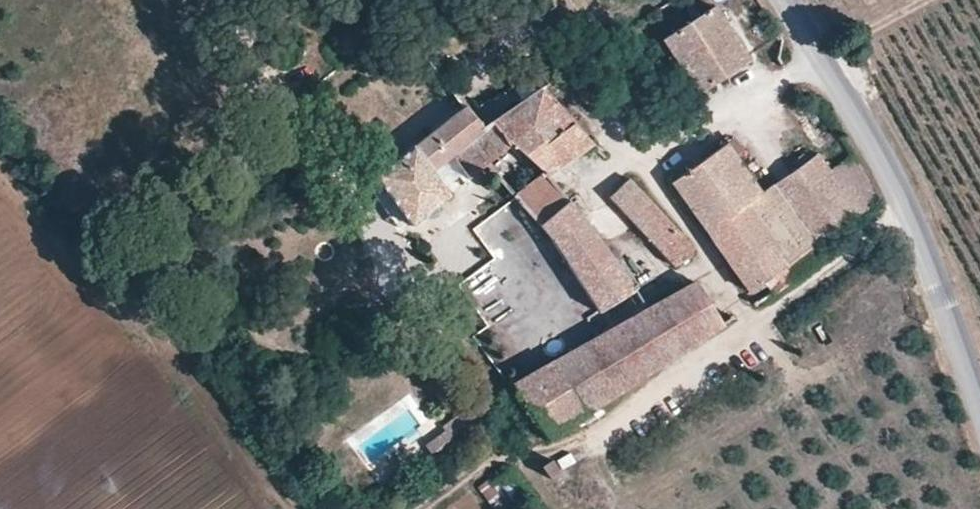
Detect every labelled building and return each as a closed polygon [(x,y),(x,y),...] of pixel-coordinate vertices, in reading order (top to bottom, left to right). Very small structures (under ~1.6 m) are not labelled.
[(698,93),(722,77),(746,63),(710,9),(662,41),(698,93)] [(588,144),(538,88),(482,128),(501,152),(511,146),(543,172),(547,176),(588,144)] [(468,176),(501,152),(482,128),(466,108),(463,106),(378,170),(377,183),(409,223),(448,194),(433,172),(453,160),(468,176)] [(858,161),(844,142),(838,143),(820,155),(859,212),(877,200),(858,161)] [(747,205),(761,194),(725,145),(673,184),(750,292),(764,281),(787,262),(747,205)] [(859,212),(820,155),(817,153),(773,186),(813,244),(817,242),(859,212)] [(547,176),(543,172),(515,195),(540,226),(570,202),(547,176)] [(610,199),(673,267),(693,249),(627,182),(610,199)] [(397,231),(409,223),(377,183),(367,190),(397,231)] [(813,244),(773,186),(761,194),(747,205),(787,262),(813,244)] [(570,202),(540,226),(599,311),(634,288),(570,202)] [(817,242),(813,244),(787,262),(764,281),(772,294),(828,260),(817,242)] [(693,284),(611,330),(554,364),(585,413),(720,325),(693,284)] [(554,364),(514,385),(547,436),(585,413),(554,364)] [(459,418),(425,446),(437,460),(470,432),(459,418)] [(551,460),(535,471),(545,485),(561,473),(551,460)] [(507,501),(496,480),(480,489),(490,508),(491,508),(507,501)]
